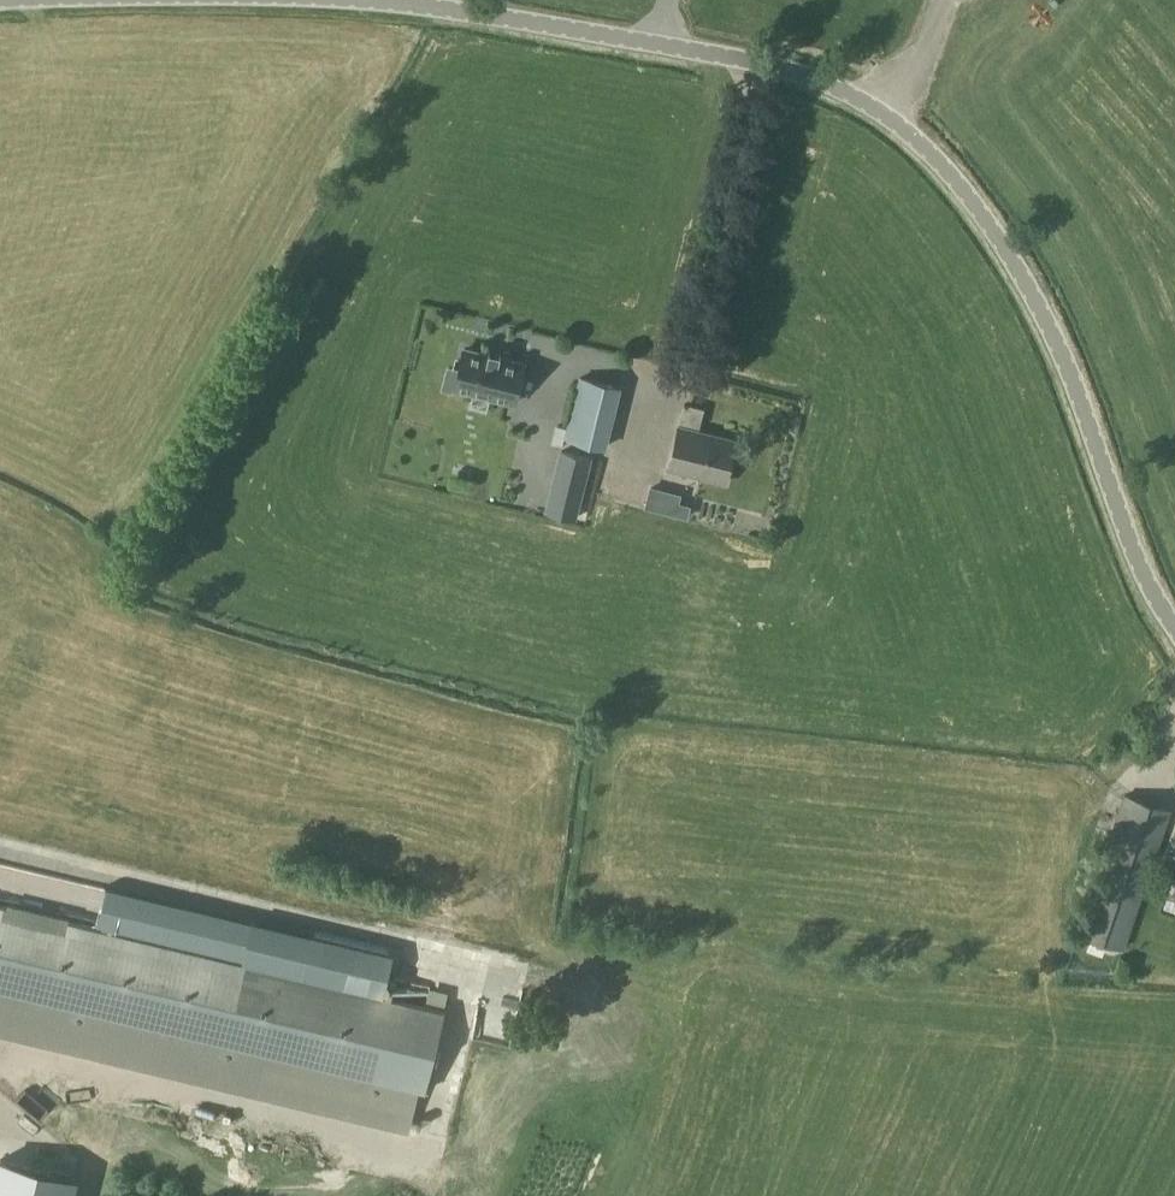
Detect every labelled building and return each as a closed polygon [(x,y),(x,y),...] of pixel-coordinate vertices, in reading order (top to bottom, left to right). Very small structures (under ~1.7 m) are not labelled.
[(451,374),(456,375),(453,387),(513,402),(517,390),(522,391),(525,377),(520,376),(523,363),(499,357),(500,354),(499,354),(498,355),(489,353),(489,351),(488,351),(487,354),(463,348),(460,361),(455,360),(451,374)] [(565,436),(606,446),(620,387),(580,377),(565,436)] [(684,402),(679,421),(699,426),(704,408),(684,402)] [(679,426),(668,467),(724,482),(735,440),(679,426)] [(582,487),(554,480),(550,496),(578,503),(582,487)] [(1124,793),(1076,932),(1123,949),(1171,809),(1124,793)] [(408,1129),(417,1089),(424,1091),(443,1010),(340,986),(245,965),(66,922),(67,917),(7,903),(6,907),(0,905),(0,1032),(408,1129)] [(74,1178),(0,1159),(0,1195),(70,1195),(74,1178)]
